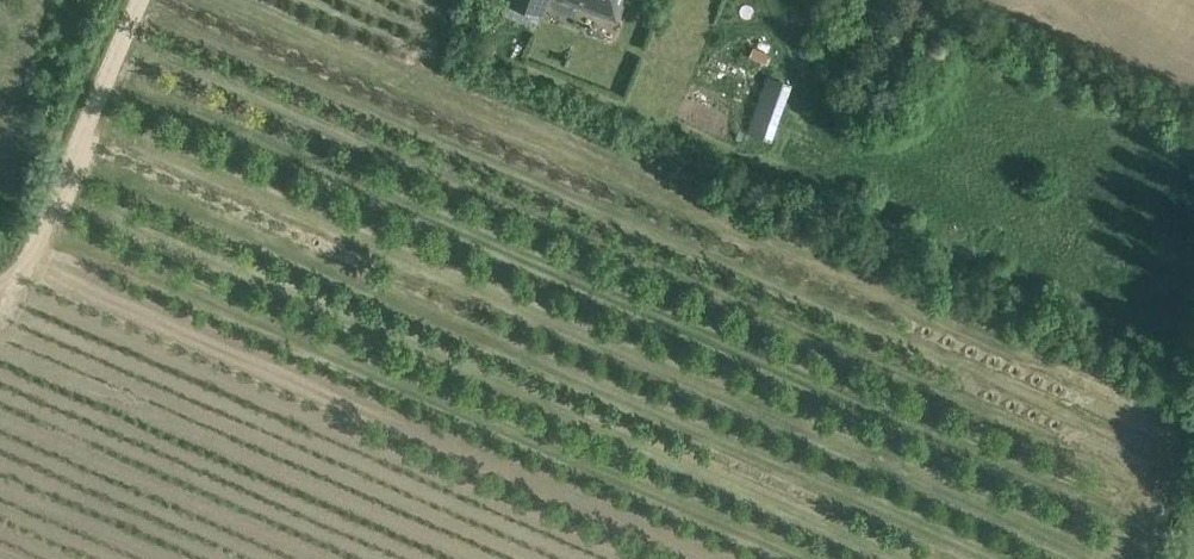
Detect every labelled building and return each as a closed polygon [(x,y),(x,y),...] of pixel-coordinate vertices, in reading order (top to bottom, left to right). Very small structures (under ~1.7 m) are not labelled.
[(507,3),(544,17),(551,0),(508,0),(507,3)] [(614,21),(622,0),(559,0),(614,21)] [(772,73),(750,126),(776,137),(798,84),(772,73)]
